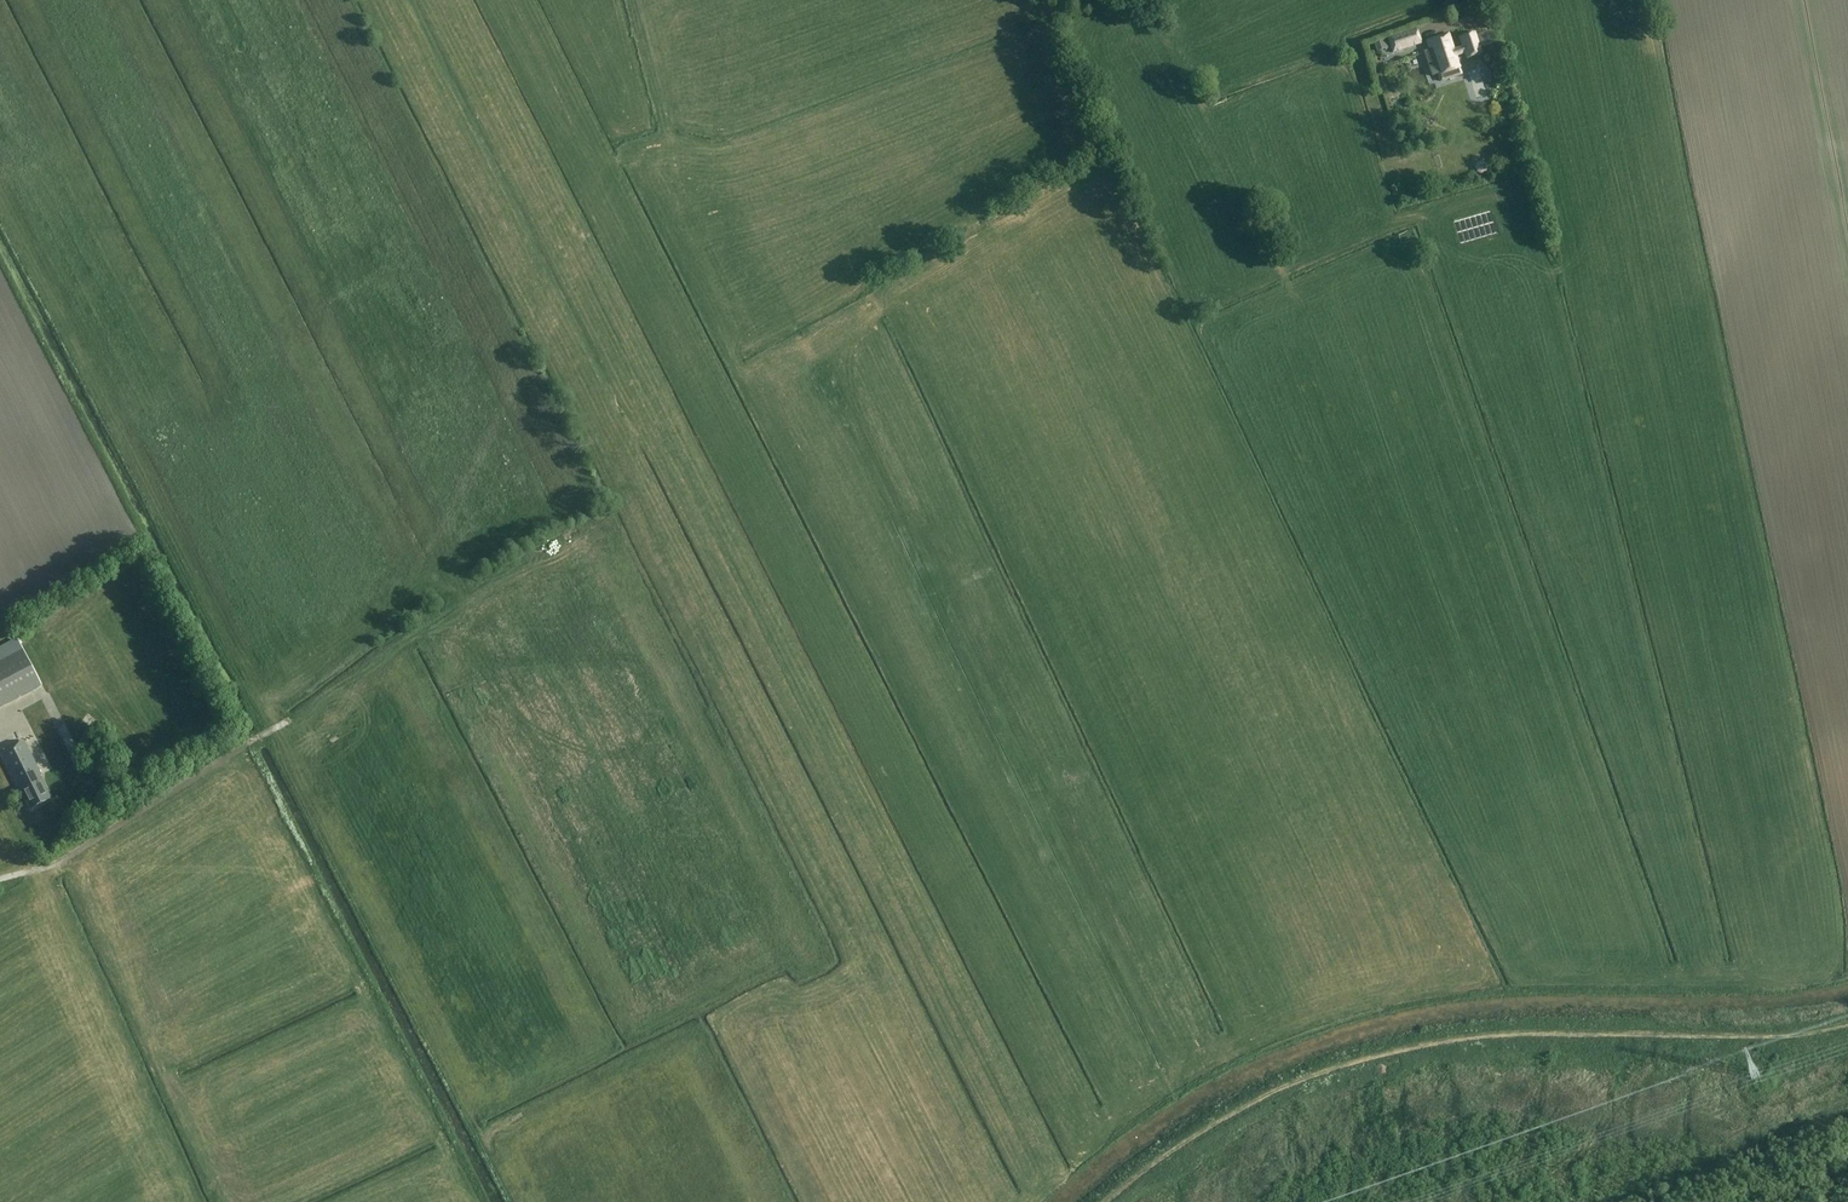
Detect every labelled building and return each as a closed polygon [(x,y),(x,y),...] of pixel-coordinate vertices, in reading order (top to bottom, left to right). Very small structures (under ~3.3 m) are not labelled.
[(1387,36),(1388,39),(1392,53),(1421,44),(1415,26),(1387,36)] [(1463,47),(1454,50),(1449,34),(1428,41),(1439,75),(1460,68),(1456,56),(1465,52),(1467,58),(1481,53),(1474,33),(1460,37),(1463,47)] [(1374,42),(1377,51),(1389,48),(1386,38),(1374,42)] [(1437,84),(1464,76),(1463,70),(1435,77),(1437,84)] [(0,646),(0,707),(42,684),(17,637),(0,646)] [(23,741),(9,749),(4,740),(0,742),(0,749),(19,786),(20,785),(32,809),(51,799),(39,775),(40,775),(23,741)]
